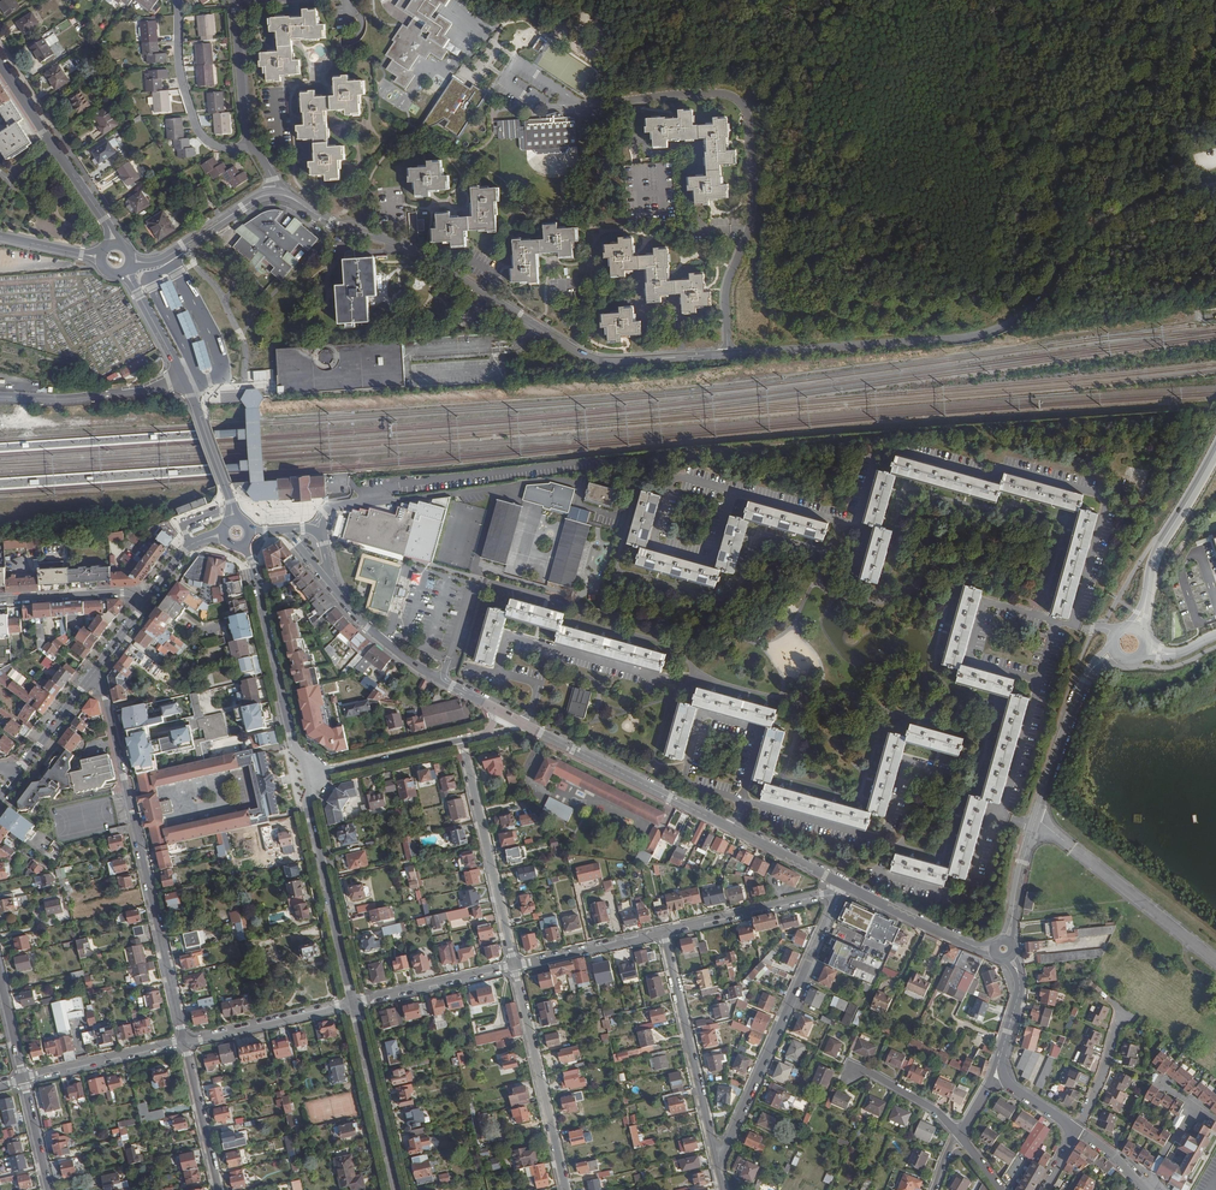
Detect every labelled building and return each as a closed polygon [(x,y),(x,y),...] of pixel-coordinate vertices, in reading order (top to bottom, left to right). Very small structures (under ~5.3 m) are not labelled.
[(2,7),(1,8),(7,16),(20,8),(14,0),(0,0),(0,4),(2,7)] [(152,9),(156,4),(159,0),(140,0),(152,9)] [(407,11),(416,17),(409,28),(404,25),(393,41),(396,42),(387,56),(393,61),(387,69),(398,77),(395,81),(406,89),(415,75),(409,71),(420,55),(426,60),(430,53),(442,60),(448,51),(444,48),(450,40),(445,36),(453,24),(439,15),(437,20),(432,17),(441,4),(445,6),(449,0),(414,0),(407,11)] [(309,11),(309,9),(303,9),(304,16),(304,18),(291,19),(291,17),(272,18),(272,26),(271,26),(271,32),(278,32),(279,46),(292,46),(292,41),(292,39),(305,38),(305,40),(324,38),(323,31),(326,30),(325,25),(318,25),(317,11),(309,11)] [(32,13),(17,23),(19,27),(22,26),(26,32),(39,24),(32,13)] [(197,16),(198,21),(200,21),(200,28),(198,28),(199,36),(201,36),(201,38),(213,37),(213,36),(215,35),(213,15),(197,16)] [(142,43),(158,42),(157,37),(156,37),(156,30),(157,30),(156,21),(141,22),(142,43)] [(343,76),(341,53),(354,52),(354,45),(347,46),(341,46),(341,42),(340,30),(326,30),(326,39),(324,38),(305,40),(292,41),(292,46),(293,60),(299,60),(300,65),(300,74),(298,74),(280,75),(281,81),(275,82),(267,82),(267,80),(259,80),(263,134),(268,134),(271,134),(272,143),(291,142),(291,149),(298,149),(299,163),(310,162),(310,161),(316,161),(315,143),(315,138),(300,139),(298,139),(297,131),(297,126),(303,125),(303,112),(302,93),(301,91),(310,91),(315,91),(316,97),(331,97),(337,96),(335,78),(335,76),(343,76)] [(53,33),(44,40),(48,46),(57,40),(53,33)] [(44,39),(31,47),(41,62),(44,61),(45,61),(47,60),(48,62),(54,58),(52,56),(54,55),(48,46),(44,40),(44,39)] [(539,39),(532,49),(538,53),(545,43),(539,39)] [(158,47),(158,42),(142,43),(143,55),(147,55),(148,64),(167,62),(166,53),(159,53),(157,54),(157,47),(158,47)] [(197,61),(197,65),(213,64),(211,43),(196,44),(197,53),(198,53),(199,60),(197,61)] [(292,46),(279,46),(279,52),(261,53),(259,53),(260,61),(260,67),(266,67),(267,80),(275,80),(275,82),(281,81),(280,75),(298,74),(298,66),(300,65),(299,60),(293,60),(292,46)] [(213,64),(197,65),(198,70),(199,70),(200,77),(198,78),(199,86),(214,85),(213,64)] [(59,65),(55,68),(47,73),(51,79),(50,80),(56,90),(59,88),(60,91),(67,86),(66,83),(69,81),(59,65)] [(153,92),(163,91),(162,86),(160,86),(160,79),(162,79),(168,78),(168,69),(149,71),(150,79),(146,80),(147,92),(153,92)] [(331,97),(332,110),(347,109),(347,115),(353,115),(352,113),(360,113),(359,94),(365,94),(365,89),(363,89),(362,81),(349,82),(349,76),(343,76),(343,77),(335,78),(337,96),(331,97)] [(464,84),(454,78),(420,129),(432,126),(445,119),(448,121),(446,127),(458,136),(473,114),(468,111),(474,104),(478,107),(486,93),(473,84),(469,90),(462,86),(464,84)] [(11,100),(2,85),(0,87),(0,108),(11,100)] [(71,102),(78,112),(90,104),(80,89),(69,96),(73,101),(71,102)] [(169,95),(169,90),(163,91),(153,92),(155,112),(170,111),(169,102),(168,102),(167,95),(169,95)] [(315,138),(315,143),(329,142),(328,124),(326,124),(325,110),(327,110),(332,110),(331,97),(316,97),(315,91),(310,91),(310,93),(302,93),(303,112),(304,112),(306,125),(303,125),(297,126),(297,131),(299,131),(300,139),(315,138)] [(209,109),(209,114),(214,113),(225,112),(223,92),(207,93),(208,102),(210,102),(210,109),(209,109)] [(24,119),(11,100),(0,108),(12,124),(10,125),(11,127),(8,129),(8,128),(5,130),(5,131),(0,135),(0,145),(9,159),(33,144),(19,122),(24,119)] [(104,134),(118,125),(107,107),(95,115),(102,125),(103,127),(101,129),(104,134)] [(681,140),(701,139),(701,125),(694,126),(693,111),(685,111),(685,110),(679,110),(679,117),(680,118),(666,119),(666,117),(648,118),(648,127),(646,127),(646,132),(653,132),(655,147),(662,146),(662,148),(668,148),(668,141),(668,139),(681,138),(681,140)] [(231,133),(229,112),(225,112),(214,113),(214,118),(216,118),(217,125),(215,125),(215,134),(231,133)] [(527,149),(577,146),(576,118),(565,118),(564,116),(563,115),(561,113),(542,114),(542,121),(526,122),(526,127),(520,127),(519,120),(499,121),(499,122),(494,122),(495,135),(500,135),(500,138),(520,137),(520,130),(526,130),(527,149)] [(706,153),(708,172),(721,171),(721,165),(735,164),(735,156),(737,155),(736,150),(730,150),(728,151),(727,138),(729,138),(728,119),(720,119),(720,117),(714,118),(715,124),(701,125),(701,139),(705,139),(707,139),(708,152),(706,153)] [(166,119),(168,140),(175,139),(184,139),(183,130),(181,130),(181,123),(182,122),(182,118),(166,119)] [(188,148),(188,138),(184,139),(175,139),(176,150),(178,150),(179,157),(195,157),(194,148),(190,148),(188,148)] [(116,152),(108,140),(92,151),(96,157),(98,156),(102,162),(116,152)] [(310,161),(310,162),(310,167),(313,167),(313,175),(327,174),(328,180),(333,180),(333,178),(341,178),(340,160),(346,159),(345,154),(343,153),(343,146),(329,147),(329,142),(315,143),(316,161),(310,161)] [(210,172),(214,179),(223,174),(228,170),(223,163),(219,165),(218,166),(212,158),(201,165),(206,173),(210,172)] [(641,164),(637,164),(632,164),(624,165),(626,196),(628,224),(677,221),(673,162),(652,163),(652,158),(646,159),(641,159),(641,164)] [(411,177),(409,177),(409,182),(416,182),(417,195),(425,195),(425,197),(430,197),(430,191),(448,190),(448,181),(449,181),(449,175),(443,176),(442,163),(442,161),(434,161),(429,162),(428,168),(410,169),(411,177)] [(118,169),(122,176),(124,175),(130,184),(140,178),(130,162),(118,169)] [(628,226),(678,223),(674,162),(673,162),(677,221),(628,224),(628,226)] [(228,170),(223,174),(228,182),(230,181),(235,188),(249,179),(244,172),(240,174),(238,175),(233,167),(228,170)] [(709,199),(727,198),(727,190),(729,190),(728,184),(722,185),(721,171),(708,172),(708,176),(689,177),(690,185),(688,186),(688,191),(695,190),(696,204),(704,204),(704,206),(709,205),(709,199)] [(202,194),(207,191),(204,186),(201,182),(191,189),(195,196),(200,193),(202,194)] [(480,187),(472,188),(474,216),(469,217),(470,230),(488,229),(489,231),(497,230),(496,201),(498,201),(498,188),(481,189),(480,187)] [(129,199),(137,212),(149,205),(145,197),(141,191),(129,199)] [(137,212),(129,199),(127,200),(126,205),(131,213),(136,214),(137,212)] [(110,206),(115,214),(121,210),(116,202),(110,206)] [(281,281),(282,281),(298,261),(290,255),(299,244),(309,251),(319,239),(296,219),(295,219),(287,229),(279,223),(276,220),(284,211),(281,211),(279,211),(276,210),(274,210),(271,211),(268,211),(265,212),(263,213),(259,215),(244,226),(250,231),(246,236),(244,234),(233,247),(257,267),(264,259),(274,268),(271,272),(278,278),(279,279),(280,280),(281,281)] [(149,221),(160,238),(174,229),(163,212),(149,221)] [(409,213),(409,220),(413,220),(417,220),(416,212),(409,213)] [(470,230),(469,217),(452,218),(451,213),(438,214),(438,219),(438,228),(434,228),(431,229),(433,242),(435,242),(453,241),(453,246),(466,245),(465,231),(470,230)] [(577,241),(576,228),(572,228),(558,229),(558,225),(545,225),(546,239),(541,239),(542,253),(554,253),(560,252),(560,257),(574,256),(573,250),(573,242),(577,241)] [(641,269),(640,256),(635,256),(633,238),(625,238),(625,237),(619,237),(620,243),(606,244),(606,252),(605,252),(605,258),(611,258),(612,276),(620,275),(621,277),(626,276),(626,270),(641,269)] [(542,253),(541,239),(522,240),(522,239),(514,240),(515,268),(512,268),(513,282),(530,281),(530,283),(539,282),(537,253),(542,253)] [(655,255),(640,256),(641,269),(645,269),(647,269),(648,282),(646,282),(648,301),(656,300),(656,302),(662,302),(661,294),(678,293),(677,280),(671,280),(668,281),(668,268),(670,268),(668,248),(660,249),(660,247),(654,248),(655,255)] [(376,295),(373,258),(355,259),(354,251),(345,252),(347,285),(339,285),(341,323),(369,321),(367,296),(376,295)] [(690,279),(677,280),(678,293),(682,293),(683,312),(691,311),(691,312),(697,312),(696,306),(710,305),(710,297),(712,297),(711,291),(705,292),(704,274),(696,274),(696,273),(690,273),(690,279)] [(183,305),(171,279),(166,282),(161,284),(172,310),(177,308),(183,305)] [(635,321),(634,307),(625,308),(625,306),(620,306),(621,312),(603,313),(603,322),(601,322),(602,327),(608,327),(609,341),(617,340),(617,342),(622,341),(622,335),(640,334),(639,326),(641,326),(641,321),(635,321)] [(199,334),(189,310),(183,312),(177,315),(188,339),(193,337),(199,334)] [(676,332),(675,321),(667,322),(667,333),(676,332)] [(212,368),(204,340),(198,342),(193,344),(201,371),(206,370),(212,368)] [(379,342),(276,348),(276,355),(277,375),(278,374),(278,382),(279,393),(336,390),(405,386),(404,375),(403,352),(402,340),(379,342)] [(148,365),(144,358),(120,371),(125,378),(148,365)] [(118,377),(116,373),(107,378),(109,382),(118,377)] [(256,407),(258,407),(264,397),(257,388),(246,389),(241,398),(244,403),(247,408),(250,408),(253,407),(256,407)] [(894,466),(892,474),(896,475),(996,502),(997,496),(999,496),(1000,492),(999,492),(1000,490),(1001,485),(897,456),(895,462),(894,461),(892,466),(894,466)] [(870,526),(874,527),(874,525),(881,527),(896,475),(892,474),(890,473),(890,472),(885,471),(885,472),(878,470),(863,522),(871,524),(870,526)] [(1001,483),(1001,485),(1000,490),(1078,512),(1079,509),(1079,506),(1081,507),(1082,502),(1081,501),(1083,495),(1005,473),(1003,479),(1002,479),(1001,483)] [(278,499),(278,500),(281,499),(292,499),(292,501),(297,501),(302,501),(307,500),(311,500),(311,497),(324,496),(325,496),(324,476),(310,477),(310,474),(291,475),(291,478),(277,479),(277,480),(277,485),(277,487),(277,489),(277,491),(278,499)] [(261,500),(271,499),(278,499),(277,491),(277,489),(277,487),(277,485),(277,480),(276,480),(271,480),(264,480),(263,481),(260,481),(257,481),(254,481),(251,481),(245,492),(253,500),(255,500),(261,500)] [(527,485),(523,498),(544,505),(544,507),(551,509),(552,507),(569,512),(575,488),(551,481),(550,483),(527,485)] [(615,496),(616,489),(591,482),(589,489),(588,489),(586,493),(587,493),(585,501),(611,508),(613,501),(614,501),(615,496)] [(639,546),(642,547),(646,548),(661,495),(654,494),(654,493),(650,492),(649,492),(643,491),(628,543),(635,545),(634,546),(639,547),(639,546)] [(352,512),(344,510),(343,515),(339,514),(334,535),(339,537),(340,535),(344,536),(343,539),(432,564),(433,563),(451,497),(432,499),(431,503),(420,500),(419,504),(411,502),(410,506),(402,503),(401,507),(399,506),(397,515),(370,508),(369,511),(360,508),(360,510),(353,509),(352,512)] [(180,515),(207,505),(205,498),(177,509),(180,515)] [(507,564),(523,506),(520,505),(498,499),(494,512),(481,557),(507,564)] [(745,519),(749,521),(823,541),(825,534),(827,534),(828,530),(827,530),(829,523),(750,501),(748,508),(747,507),(746,512),(747,512),(745,519)] [(1086,511),(1079,509),(1078,512),(1050,612),(1057,615),(1057,616),(1062,617),(1062,616),(1068,618),(1097,514),(1091,512),(1091,510),(1087,509),(1086,511)] [(716,568),(721,569),(723,570),(723,571),(727,572),(728,571),(735,573),(749,521),(745,519),(743,519),(743,518),(739,516),(739,518),(731,516),(716,568)] [(573,588),(591,525),(566,518),(548,582),(573,588)] [(164,530),(157,524),(156,525),(141,528),(163,545),(168,548),(179,534),(168,526),(164,530)] [(874,525),(874,527),(861,578),(868,580),(867,581),(871,582),(872,581),(878,583),(893,531),(886,529),(886,528),(883,527),(881,527),(874,525)] [(124,537),(124,531),(109,534),(109,541),(124,540),(124,537)] [(130,537),(137,544),(142,540),(135,533),(130,537)] [(135,546),(124,537),(124,540),(124,546),(131,552),(134,547),(135,546)] [(37,539),(26,540),(26,548),(27,549),(38,549),(37,539)] [(26,540),(4,541),(5,549),(20,548),(22,548),(26,548),(26,540)] [(154,568),(168,548),(163,545),(161,547),(157,543),(151,550),(144,560),(154,568)] [(284,563),(294,557),(282,543),(273,549),(265,553),(272,584),(283,582),(283,576),(286,574),(284,569),(281,569),(279,562),(281,560),(284,563)] [(131,552),(138,556),(141,552),(134,547),(131,552)] [(646,548),(642,547),(640,554),(639,553),(637,558),(638,558),(637,565),(715,588),(717,580),(720,581),(721,577),(718,576),(721,569),(716,568),(646,548)] [(126,565),(132,558),(126,553),(121,560),(126,565)] [(379,614),(380,610),(371,608),(379,582),(361,577),(366,558),(401,568),(401,566),(402,564),(362,553),(362,555),(355,580),(373,585),(366,610),(379,614)] [(207,554),(206,558),(226,563),(227,559),(217,558),(207,554)] [(145,580),(154,568),(144,560),(138,556),(135,560),(140,564),(133,574),(143,581),(145,580)] [(206,558),(199,557),(187,573),(184,577),(190,581),(189,585),(202,588),(203,584),(215,586),(217,576),(224,577),(225,573),(232,574),(233,565),(226,563),(206,558)] [(297,578),(305,572),(294,557),(284,563),(287,566),(297,578)] [(128,570),(135,560),(132,558),(126,565),(124,567),(128,570)] [(371,608),(380,610),(389,612),(394,594),(396,586),(401,568),(366,558),(361,577),(379,582),(371,608)] [(7,593),(41,591),(40,585),(39,565),(39,560),(34,560),(35,579),(31,579),(30,577),(27,578),(28,580),(17,580),(17,577),(12,577),(12,579),(13,581),(7,581),(7,586),(7,593)] [(137,585),(143,581),(133,574),(130,577),(123,572),(117,571),(117,567),(111,562),(111,567),(112,581),(112,587),(137,585)] [(40,585),(70,584),(69,570),(69,568),(64,568),(64,563),(39,565),(40,585)] [(1193,571),(1187,572),(1190,586),(1192,586),(1199,615),(1206,613),(1207,616),(1213,614),(1201,565),(1192,567),(1193,571)] [(70,584),(112,581),(111,567),(69,570),(70,584)] [(312,601),(323,592),(307,574),(305,572),(297,578),(294,580),(290,583),(308,604),(312,601)] [(244,594),(241,581),(220,586),(222,602),(225,601),(224,591),(228,590),(230,597),(244,594)] [(183,586),(179,583),(169,597),(186,610),(188,611),(190,607),(197,612),(199,609),(205,603),(183,586)] [(1173,585),(1187,631),(1194,629),(1180,583),(1173,585)] [(961,669),(962,664),(982,590),(976,588),(976,587),(971,586),(971,587),(966,585),(964,585),(943,663),(949,665),(949,667),(953,667),(959,668),(961,669)] [(222,602),(220,586),(212,588),(214,604),(222,602)] [(210,597),(210,594),(207,593),(208,587),(203,587),(201,596),(210,597)] [(325,615),(335,607),(323,592),(312,601),(319,609),(315,612),(320,619),(325,615)] [(186,610),(169,597),(160,609),(172,619),(177,622),(180,618),(182,619),(185,614),(183,613),(186,610)] [(509,610),(508,612),(507,616),(559,630),(560,631),(562,625),(564,620),(563,620),(565,613),(512,598),(510,604),(509,604),(508,609),(509,610)] [(104,602),(104,614),(104,617),(105,619),(112,624),(125,607),(120,601),(104,602)] [(248,613),(245,601),(231,604),(233,611),(226,613),(227,618),(230,617),(246,614),(248,613)] [(86,614),(86,615),(95,614),(104,614),(104,602),(97,602),(97,603),(90,604),(90,603),(85,603),(86,608),(86,614)] [(208,605),(205,603),(199,609),(202,612),(207,613),(208,605)] [(68,632),(67,615),(67,604),(36,606),(36,619),(66,617),(66,620),(60,621),(60,622),(61,623),(62,636),(69,632),(68,632)] [(67,615),(86,614),(86,608),(82,608),(80,610),(74,610),(74,604),(67,604),(67,615)] [(36,619),(36,606),(25,607),(26,620),(36,619)] [(190,607),(188,611),(194,616),(197,612),(190,607)] [(334,626),(344,617),(335,607),(325,615),(320,619),(316,622),(318,626),(319,627),(327,621),(329,623),(330,622),(334,626)] [(507,616),(508,612),(501,611),(502,609),(496,608),(496,609),(490,607),(476,660),(482,661),(482,662),(487,664),(487,663),(494,664),(507,616)] [(172,619),(160,609),(152,619),(166,630),(167,630),(173,635),(176,631),(167,625),(172,619)] [(294,610),(279,613),(286,643),(294,641),(303,639),(301,633),(300,633),(294,610)] [(248,639),(254,637),(250,620),(248,620),(246,614),(230,617),(232,626),(230,626),(233,637),(234,636),(236,641),(248,639)] [(312,625),(316,622),(312,614),(307,615),(312,625)] [(95,617),(86,618),(87,627),(89,629),(91,627),(90,625),(90,622),(96,621),(96,619),(98,619),(98,617),(95,617)] [(101,617),(91,630),(101,638),(112,624),(105,619),(104,617),(101,617)] [(338,637),(350,624),(344,617),(334,626),(336,629),(332,632),(337,637),(338,637)] [(166,630),(152,619),(143,631),(152,638),(155,635),(156,634),(159,636),(162,632),(163,634),(166,630)] [(22,620),(9,621),(10,633),(23,633),(22,620)] [(44,624),(37,625),(38,649),(45,645),(44,624)] [(349,675),(355,668),(374,646),(350,624),(338,637),(351,649),(352,647),(359,654),(340,674),(344,680),(349,675)] [(666,654),(562,625),(560,631),(559,630),(557,636),(558,636),(556,643),(661,672),(663,665),(665,665),(666,661),(664,661),(666,654)] [(77,639),(92,650),(100,639),(87,629),(86,628),(84,631),(77,639)] [(181,640),(173,635),(167,630),(165,634),(169,637),(170,636),(175,640),(175,641),(178,644),(179,643),(181,640)] [(143,631),(136,641),(145,649),(150,643),(152,644),(155,640),(152,638),(143,631)] [(73,635),(69,632),(62,636),(58,638),(64,642),(65,644),(66,645),(71,637),(73,635)] [(155,635),(152,638),(155,640),(160,644),(166,648),(168,645),(155,635)] [(217,637),(201,640),(199,649),(225,644),(223,638),(218,639),(217,637)] [(92,650),(77,639),(76,638),(74,640),(77,641),(72,649),(85,659),(92,650)] [(294,641),(286,643),(289,657),(297,655),(310,652),(310,651),(307,651),(304,639),(303,639),(294,641)] [(45,645),(38,649),(48,656),(51,658),(53,655),(54,656),(59,649),(63,644),(58,640),(57,641),(55,640),(45,645)] [(228,663),(239,660),(258,656),(258,653),(256,646),(252,644),(249,645),(248,642),(230,646),(225,648),(228,663)] [(166,648),(160,644),(157,648),(165,655),(168,650),(166,648)] [(169,644),(168,645),(166,648),(168,650),(172,652),(174,649),(169,644)] [(132,645),(125,655),(137,664),(146,670),(152,663),(148,660),(146,662),(145,661),(143,662),(142,661),(146,656),(132,645)] [(336,651),(329,645),(325,649),(335,666),(339,661),(333,654),(336,651)] [(381,671),(391,659),(374,646),(355,668),(363,674),(372,663),(381,671)] [(199,654),(202,669),(213,666),(212,661),(210,661),(208,652),(199,654)] [(297,655),(289,657),(291,666),(293,666),(294,669),(292,670),(294,676),(296,675),(298,683),(303,682),(304,689),(307,689),(320,686),(319,679),(321,678),(320,674),(318,674),(316,668),(314,669),(312,662),(315,662),(314,654),(311,655),(310,652),(297,655)] [(125,655),(119,663),(133,673),(135,671),(130,667),(133,663),(136,665),(137,664),(125,655)] [(51,658),(48,656),(42,664),(50,670),(52,667),(58,671),(57,673),(59,674),(57,677),(56,676),(55,677),(57,678),(53,682),(63,689),(73,675),(64,668),(51,658)] [(231,681),(262,674),(258,656),(239,660),(240,665),(229,668),(231,681)] [(25,670),(28,662),(23,660),(20,668),(25,670)] [(108,677),(111,690),(119,687),(121,688),(130,695),(133,690),(122,682),(126,678),(128,679),(133,673),(119,663),(108,677)] [(1014,679),(962,664),(961,669),(959,668),(957,675),(959,675),(957,682),(1010,697),(1011,693),(1012,690),(1013,690),(1014,686),(1013,685),(1014,679)] [(73,675),(76,671),(67,665),(64,668),(73,675)] [(164,683),(168,677),(161,671),(157,677),(164,683)] [(29,704),(33,698),(39,702),(34,708),(44,715),(57,697),(39,684),(37,682),(32,678),(29,682),(35,686),(36,685),(38,687),(32,695),(23,688),(4,674),(2,677),(0,676),(0,683),(29,704)] [(372,693),(377,687),(378,686),(367,676),(360,684),(372,693)] [(256,679),(243,682),(244,686),(242,686),(244,692),(238,693),(239,700),(247,698),(249,708),(262,705),(256,679)] [(427,687),(429,683),(423,679),(418,687),(423,690),(426,686),(427,687)] [(57,697),(63,689),(53,682),(53,681),(52,683),(50,682),(48,684),(43,680),(39,684),(57,697)] [(324,689),(323,685),(320,686),(307,689),(308,693),(307,693),(309,702),(308,703),(309,706),(312,707),(323,705),(320,690),(324,689)] [(119,687),(111,690),(114,704),(125,701),(124,694),(119,691),(121,688),(119,687)] [(368,699),(379,702),(385,693),(377,687),(372,693),(368,699)] [(585,718),(592,692),(585,690),(586,689),(581,688),(580,689),(574,687),(566,713),(585,718)] [(768,726),(772,728),(774,720),(775,721),(777,714),(776,714),(777,709),(699,687),(697,694),(695,693),(694,698),(695,698),(693,705),(697,707),(768,726)] [(190,694),(195,717),(196,719),(205,717),(200,692),(190,694)] [(1018,695),(1011,693),(1010,697),(982,796),(981,797),(989,799),(988,800),(993,802),(993,800),(1000,802),(1029,698),(1022,696),(1022,694),(1019,693),(1018,695)] [(181,696),(186,719),(195,717),(190,694),(181,696)] [(370,708),(381,705),(379,702),(368,699),(369,701),(355,704),(355,702),(339,706),(342,719),(343,724),(344,727),(350,726),(348,717),(360,714),(359,713),(371,710),(370,708)] [(92,700),(84,711),(93,718),(96,717),(95,716),(101,714),(99,702),(92,700)] [(125,701),(114,704),(116,709),(131,706),(130,700),(125,701)] [(461,701),(422,709),(424,716),(426,727),(469,716),(466,704),(462,704),(461,701)] [(697,707),(693,705),(691,705),(691,703),(687,702),(686,704),(679,702),(665,754),(672,756),(671,757),(676,759),(677,757),(683,759),(697,707)] [(137,706),(130,708),(130,712),(131,714),(125,715),(128,725),(134,724),(134,726),(141,725),(140,723),(145,722),(147,720),(147,719),(147,717),(145,717),(143,717),(142,712),(138,713),(138,710),(146,708),(146,704),(137,706)] [(25,725),(32,730),(35,727),(29,723),(37,712),(28,705),(19,717),(25,722),(24,724),(25,725)] [(249,708),(236,710),(239,722),(246,720),(248,726),(266,721),(273,720),(270,708),(263,710),(262,705),(249,708)] [(0,707),(0,712),(9,718),(9,720),(11,719),(15,720),(16,719),(0,707)] [(408,719),(417,717),(415,710),(407,712),(408,719)] [(331,735),(333,733),(334,731),(332,730),(331,730),(330,726),(332,725),(329,712),(322,713),(322,715),(314,717),(315,724),(313,725),(314,731),(318,730),(320,732),(320,735),(327,734),(327,733),(328,733),(330,734),(331,735)] [(196,719),(200,739),(201,743),(210,741),(229,737),(224,713),(205,717),(196,719)] [(402,726),(399,714),(388,717),(391,729),(402,726)] [(426,727),(424,716),(417,718),(417,717),(408,719),(410,726),(412,725),(413,732),(426,729),(426,727)] [(3,717),(1,719),(27,738),(30,734),(23,728),(14,721),(12,724),(3,717)] [(90,725),(80,717),(73,728),(84,737),(87,733),(85,732),(90,725)] [(158,740),(152,742),(147,743),(145,735),(128,739),(129,747),(130,747),(132,754),(160,748),(200,739),(196,719),(195,717),(186,719),(187,721),(189,721),(190,725),(172,730),(173,731),(174,737),(170,738),(158,740)] [(1,719),(0,720),(0,721),(1,722),(0,724),(0,729),(21,745),(27,738),(1,719)] [(909,734),(908,737),(907,740),(959,755),(961,749),(962,749),(963,745),(963,744),(964,738),(912,723),(910,730),(909,729),(908,734),(909,734)] [(248,728),(249,732),(267,728),(267,724),(248,728)] [(25,725),(23,728),(30,734),(32,730),(25,725)] [(767,782),(771,784),(786,731),(779,730),(779,728),(775,727),(774,728),(772,728),(768,726),(753,779),(759,780),(759,782),(764,783),(764,782),(767,782)] [(152,742),(149,727),(144,728),(145,735),(147,743),(152,742)] [(84,737),(73,728),(61,743),(69,749),(73,752),(84,737)] [(144,728),(126,732),(128,739),(145,735),(144,728)] [(260,745),(261,747),(279,744),(276,732),(251,737),(247,739),(246,740),(247,745),(253,744),(253,745),(258,743),(258,745),(260,745)] [(907,740),(908,737),(900,735),(901,733),(896,732),(896,733),(889,732),(867,810),(871,812),(875,812),(874,814),(878,815),(879,813),(886,815),(907,740)] [(8,755),(16,744),(2,734),(0,737),(0,749),(8,755)] [(160,748),(132,754),(133,760),(133,761),(134,769),(137,768),(138,775),(154,772),(159,771),(155,754),(168,752),(169,755),(196,749),(199,761),(205,760),(203,753),(201,743),(200,739),(160,748)] [(203,753),(205,760),(210,759),(208,749),(212,748),(210,741),(201,743),(203,753)] [(255,749),(236,753),(240,768),(256,765),(265,808),(252,811),(255,826),(272,822),(271,819),(271,817),(282,815),(277,794),(279,793),(278,790),(279,790),(275,771),(273,771),(273,768),(271,768),(267,752),(256,754),(255,749)] [(52,764),(53,766),(41,782),(36,782),(20,804),(22,812),(30,811),(34,813),(45,798),(52,797),(54,796),(56,799),(63,790),(66,790),(74,788),(72,777),(69,777),(69,774),(73,769),(73,761),(77,756),(69,750),(64,756),(57,757),(52,764)] [(138,775),(137,776),(141,793),(156,789),(156,787),(230,771),(240,768),(236,753),(210,759),(205,760),(199,761),(159,771),(154,772),(138,775)] [(483,759),(485,765),(488,765),(488,767),(489,773),(491,772),(492,776),(502,775),(501,770),(504,770),(500,754),(493,756),(493,757),(483,759)] [(110,755),(82,761),(84,770),(72,773),(76,794),(104,788),(106,785),(108,781),(115,780),(110,755)] [(661,838),(667,827),(660,823),(665,814),(568,765),(565,770),(562,769),(563,766),(555,762),(547,758),(535,781),(546,787),(553,773),(657,825),(655,828),(653,828),(644,846),(654,852),(661,838)] [(565,770),(568,765),(557,759),(555,762),(563,766),(562,769),(565,770)] [(435,772),(435,770),(430,771),(430,770),(419,772),(422,783),(432,780),(437,778),(436,777),(435,772)] [(456,788),(453,776),(440,779),(441,779),(439,780),(442,792),(450,790),(450,789),(456,788)] [(511,787),(520,785),(518,777),(509,779),(511,787)] [(414,786),(413,783),(412,779),(398,782),(400,793),(415,789),(414,786)] [(394,796),(392,783),(391,781),(385,783),(388,793),(391,793),(392,797),(394,796)] [(561,781),(558,788),(566,791),(569,785),(561,781)] [(338,790),(337,789),(329,802),(330,803),(326,809),(329,825),(340,823),(339,814),(341,810),(351,797),(356,796),(353,782),(343,784),(338,790)] [(871,812),(867,810),(771,784),(767,782),(765,789),(763,789),(762,793),(764,794),(762,801),(867,830),(868,823),(870,823),(871,819),(870,819),(871,812)] [(159,793),(139,798),(146,830),(150,829),(155,848),(218,834),(222,833),(226,832),(255,826),(252,811),(239,814),(166,830),(165,826),(166,826),(166,825),(167,824),(162,797),(161,797),(161,795),(159,796),(159,793)] [(371,795),(365,796),(367,806),(368,810),(386,805),(383,794),(371,796),(371,795)] [(966,878),(988,800),(989,799),(981,797),(982,796),(977,795),(977,796),(970,794),(949,868),(948,872),(955,874),(955,876),(958,877),(959,876),(966,878)] [(573,810),(549,797),(542,809),(567,822),(573,810)] [(465,818),(461,799),(449,802),(453,821),(465,818)] [(7,805),(0,814),(0,824),(21,840),(25,836),(23,835),(32,823),(7,805)] [(368,810),(367,806),(360,807),(362,818),(369,816),(368,810)] [(393,811),(394,816),(402,815),(401,807),(399,807),(399,809),(393,811)] [(512,813),(506,814),(506,817),(498,818),(496,819),(497,824),(502,823),(503,828),(515,825),(512,813)] [(521,818),(523,826),(538,823),(542,822),(536,814),(521,818)] [(707,824),(702,822),(691,845),(696,847),(707,824)] [(359,841),(355,824),(342,827),(340,829),(340,833),(339,833),(339,835),(338,836),(339,839),(340,839),(341,840),(342,840),(343,845),(359,841)] [(112,837),(124,834),(129,833),(127,825),(110,829),(112,837)] [(462,831),(461,825),(448,827),(445,828),(446,834),(453,832),(456,846),(468,844),(464,830),(462,831)] [(0,827),(0,848),(8,854),(12,857),(15,852),(10,848),(13,843),(6,838),(8,832),(0,827)] [(679,833),(667,827),(661,838),(674,845),(679,833)] [(518,838),(516,831),(500,835),(502,846),(515,844),(514,838),(518,838)] [(296,852),(291,832),(280,834),(280,835),(279,835),(279,837),(281,837),(285,855),(296,852)] [(706,852),(715,836),(710,834),(709,835),(705,833),(698,848),(706,852)] [(112,837),(110,837),(113,849),(117,849),(116,848),(124,846),(123,842),(126,841),(124,834),(112,837)] [(723,854),(728,844),(717,838),(712,849),(723,854)] [(409,844),(412,858),(419,856),(416,842),(412,843),(409,844)] [(551,855),(559,854),(557,842),(550,843),(551,855)] [(221,845),(218,845),(220,853),(219,854),(220,857),(227,855),(226,851),(224,846),(224,844),(221,845)] [(169,846),(157,849),(158,854),(157,854),(159,861),(172,858),(170,852),(178,851),(177,845),(169,847),(169,846)] [(679,846),(677,850),(687,855),(689,851),(679,846)] [(735,851),(736,848),(732,846),(728,853),(733,855),(735,851)] [(0,848),(0,853),(5,857),(8,854),(0,848)] [(360,848),(350,850),(351,854),(348,855),(351,869),(368,865),(365,851),(361,852),(360,848)] [(520,848),(509,850),(511,860),(512,864),(523,862),(522,857),(520,850),(520,848)] [(648,864),(652,855),(640,849),(634,862),(640,863),(648,864)] [(472,868),(476,867),(472,851),(463,853),(466,870),(472,868)] [(685,856),(675,851),(670,862),(680,866),(685,856)] [(740,853),(735,851),(732,857),(749,866),(750,865),(754,857),(744,852),(743,854),(740,852),(740,853)] [(947,874),(948,872),(949,868),(897,853),(895,859),(893,859),(892,864),(893,864),(891,871),(944,886),(946,879),(947,879),(948,875),(947,874)] [(769,865),(754,857),(750,865),(753,867),(752,869),(764,876),(769,867),(768,866),(769,865)] [(127,865),(126,859),(120,861),(120,858),(117,859),(116,861),(114,862),(115,868),(117,873),(128,871),(128,869),(129,869),(128,865),(127,865)] [(172,858),(159,861),(160,865),(162,865),(163,871),(174,868),(172,858)] [(692,862),(689,861),(685,869),(692,870),(693,866),(690,865),(692,862)] [(801,876),(773,862),(767,874),(795,888),(801,876)] [(5,863),(0,864),(0,879),(8,878),(7,872),(5,863)] [(32,868),(30,870),(36,874),(41,873),(44,869),(35,863),(32,868)] [(598,863),(576,868),(580,882),(602,876),(598,863)] [(299,870),(298,864),(286,867),(288,878),(299,876),(298,871),(299,870)] [(418,881),(414,865),(409,866),(413,880),(409,881),(411,889),(419,887),(419,885),(418,881)] [(537,877),(534,866),(518,870),(521,881),(537,877)] [(30,870),(28,868),(27,876),(36,874),(30,870)] [(473,871),(472,868),(466,870),(467,872),(465,873),(465,874),(466,877),(468,885),(479,882),(477,875),(480,875),(479,869),(473,871)] [(62,877),(60,869),(56,869),(58,877),(61,887),(64,887),(62,877)] [(172,875),(171,870),(162,872),(165,887),(174,885),(173,880),(174,879),(173,874),(172,875)] [(130,873),(130,871),(118,874),(121,886),(120,887),(121,889),(134,887),(132,880),(133,880),(131,874),(130,873)] [(55,881),(54,877),(52,877),(51,874),(41,876),(41,880),(39,881),(40,885),(42,884),(43,887),(54,885),(53,882),(55,881)] [(66,876),(62,877),(64,887),(72,885),(70,875),(66,876)] [(755,877),(744,876),(746,884),(749,884),(749,881),(755,880),(755,877)] [(303,883),(301,881),(288,884),(292,899),(304,896),(302,887),(303,886),(303,883)] [(612,881),(603,883),(605,889),(605,892),(613,890),(612,881)] [(366,898),(363,885),(351,888),(353,900),(366,898)] [(750,886),(752,892),(753,897),(765,894),(763,887),(755,889),(754,885),(750,886)] [(728,891),(727,887),(722,888),(722,887),(703,891),(707,905),(725,901),(725,899),(729,898),(728,891)] [(693,903),(702,902),(698,888),(681,892),(683,904),(690,902),(692,901),(693,903)] [(729,898),(731,903),(744,900),(742,888),(728,891),(729,898)] [(178,889),(167,891),(168,895),(167,895),(171,911),(182,908),(178,889)] [(477,905),(480,905),(476,890),(467,891),(470,907),(472,907),(474,906),(477,905)] [(678,907),(684,906),(683,904),(681,892),(665,895),(667,905),(668,910),(674,908),(678,907)] [(1032,911),(1035,894),(1028,893),(1024,909),(1032,911)] [(521,897),(521,898),(523,904),(524,908),(522,908),(523,914),(532,912),(532,910),(535,909),(534,904),(531,905),(530,903),(532,902),(531,898),(533,898),(532,894),(521,897)] [(19,909),(29,907),(27,895),(16,898),(19,909)] [(0,902),(0,903),(1,909),(0,909),(1,913),(15,910),(13,899),(0,902)] [(64,911),(61,900),(45,903),(48,914),(64,911)] [(607,920),(603,902),(591,904),(596,924),(609,922),(608,919),(607,920)] [(310,918),(307,903),(296,906),(300,920),(310,918)] [(867,935),(875,916),(867,912),(868,909),(853,903),(852,905),(847,903),(838,922),(867,935)] [(358,908),(359,913),(367,911),(375,909),(374,904),(358,908)] [(478,907),(477,905),(474,906),(475,908),(474,908),(476,918),(482,916),(480,907),(478,907)] [(659,918),(670,915),(668,910),(667,905),(657,907),(659,918)] [(389,920),(386,907),(375,909),(367,911),(370,924),(389,920)] [(141,922),(139,910),(128,913),(130,924),(141,922)] [(638,912),(641,923),(650,921),(648,910),(638,912)] [(230,913),(233,923),(242,921),(241,918),(240,911),(230,913)] [(447,912),(426,917),(428,924),(429,923),(448,919),(447,912)] [(629,915),(629,913),(627,914),(628,915),(625,916),(624,916),(626,927),(637,924),(635,914),(629,915)] [(894,942),(899,931),(900,929),(897,928),(893,926),(895,922),(891,920),(890,921),(880,917),(881,915),(876,913),(875,916),(867,935),(864,941),(869,943),(869,942),(870,940),(879,944),(878,946),(884,948),(887,941),(890,942),(894,944),(894,942)] [(770,929),(780,927),(778,920),(777,914),(754,919),(757,932),(767,930),(767,928),(769,928),(770,929)] [(581,928),(578,916),(564,919),(566,931),(581,928)] [(780,927),(781,934),(784,933),(784,930),(800,926),(798,916),(778,920),(780,927)] [(1072,917),(1054,918),(1055,924),(1048,924),(1049,935),(1055,934),(1055,940),(1073,938),(1073,934),(1066,935),(1066,933),(1065,933),(1064,929),(1066,929),(1065,923),(1072,922),(1072,917)] [(239,937),(245,936),(244,931),(242,923),(236,924),(239,937)] [(401,923),(382,927),(383,928),(384,935),(403,931),(401,923)] [(494,937),(490,924),(479,926),(482,939),(494,937)] [(1112,933),(1116,925),(1077,930),(1078,937),(1112,933)] [(139,936),(137,927),(128,929),(130,937),(139,936)] [(384,935),(383,928),(375,930),(376,934),(379,933),(380,938),(384,937),(384,935)] [(560,939),(557,928),(547,930),(549,941),(560,939)] [(754,934),(753,928),(749,928),(739,930),(741,942),(752,940),(752,939),(751,935),(754,934)] [(196,930),(178,935),(183,951),(205,945),(202,936),(198,937),(196,930)] [(909,936),(899,931),(894,942),(898,944),(904,946),(909,936)] [(807,936),(799,932),(794,942),(802,945),(807,936)] [(537,947),(535,934),(523,937),(526,950),(537,947)] [(938,940),(925,934),(923,938),(936,944),(938,940)] [(375,941),(373,935),(362,937),(365,951),(382,947),(380,940),(375,941)] [(31,948),(28,936),(15,939),(17,951),(31,948)] [(860,951),(830,937),(826,945),(874,966),(877,958),(860,951)] [(91,949),(88,938),(77,941),(78,945),(81,959),(87,957),(85,950),(91,949)] [(140,945),(141,945),(139,938),(130,940),(132,947),(140,945)] [(250,958),(251,959),(252,959),(252,956),(254,956),(253,954),(258,953),(254,938),(246,940),(250,958)] [(698,944),(697,938),(692,939),(692,938),(682,941),(684,953),(694,951),(694,948),(699,947),(698,944)] [(761,962),(772,951),(769,949),(763,955),(760,943),(761,943),(760,939),(756,940),(761,962)] [(437,947),(442,966),(458,962),(452,940),(445,942),(446,944),(437,947)] [(1039,941),(1026,943),(1027,952),(1033,952),(1033,950),(1040,949),(1039,948),(1039,941)] [(698,944),(699,947),(701,954),(707,952),(705,942),(698,944)] [(319,959),(316,944),(299,948),(303,963),(319,959)] [(131,966),(146,963),(144,954),(142,954),(140,945),(132,947),(127,948),(131,966)] [(500,956),(497,945),(486,947),(489,958),(500,956)] [(963,951),(950,945),(943,959),(955,964),(954,966),(952,969),(954,970),(963,951)] [(456,952),(458,962),(468,960),(468,957),(474,956),(472,948),(456,952)] [(203,949),(187,953),(187,956),(182,957),(181,958),(182,963),(183,963),(185,970),(196,967),(196,966),(203,964),(201,957),(200,954),(203,953),(203,949)] [(1041,955),(1042,964),(1102,958),(1106,949),(1049,954),(1041,955)] [(776,953),(772,950),(772,951),(761,962),(771,966),(773,962),(770,960),(776,953)] [(791,971),(798,955),(788,950),(782,963),(780,961),(778,965),(791,971)] [(656,961),(654,952),(647,954),(646,951),(636,954),(638,965),(656,961)] [(948,967),(943,976),(937,989),(947,994),(950,987),(954,995),(964,1000),(967,993),(968,992),(974,979),(984,960),(963,951),(954,970),(952,969),(948,967)] [(724,964),(724,965),(728,965),(731,977),(734,976),(735,976),(732,962),(736,962),(734,952),(727,954),(728,958),(716,961),(717,966),(724,964)] [(23,953),(15,955),(19,971),(32,968),(29,955),(23,956),(23,953)] [(822,954),(819,962),(866,983),(869,975),(822,954)] [(409,968),(406,956),(398,958),(398,961),(394,962),(396,971),(409,968)] [(430,969),(427,956),(416,958),(416,961),(412,962),(413,964),(415,964),(415,967),(417,967),(419,972),(430,969)] [(584,959),(573,961),(574,969),(571,970),(572,974),(572,975),(576,974),(578,984),(589,982),(586,971),(587,971),(584,959)] [(639,978),(635,960),(619,964),(623,981),(639,978)] [(136,984),(149,981),(148,976),(149,975),(149,973),(148,973),(147,972),(146,971),(154,969),(152,961),(146,963),(131,966),(128,967),(129,973),(131,973),(132,977),(134,977),(136,984)] [(573,961),(550,966),(552,973),(555,986),(557,994),(562,993),(561,986),(564,986),(563,982),(558,983),(557,978),(572,974),(571,970),(574,969),(573,961)] [(599,964),(593,965),(597,984),(614,980),(610,961),(604,963),(604,965),(600,966),(599,964)] [(386,981),(382,962),(370,964),(374,983),(386,981)] [(774,968),(771,966),(761,962),(746,979),(746,980),(752,982),(753,980),(756,977),(759,980),(765,973),(763,971),(764,970),(763,969),(765,967),(773,970),(774,968)] [(830,988),(838,972),(826,967),(819,983),(830,988)] [(885,968),(883,974),(892,978),(901,975),(885,968)] [(1056,980),(1055,968),(1045,969),(1045,975),(1038,976),(1038,983),(1056,980)] [(700,984),(701,990),(713,987),(709,969),(704,970),(697,971),(698,977),(697,978),(699,984),(700,984)] [(997,982),(1000,981),(998,976),(995,976),(993,970),(983,974),(987,986),(997,982)] [(71,973),(72,980),(85,977),(84,971),(71,973)] [(206,986),(203,973),(184,978),(185,985),(191,984),(193,990),(206,986)] [(555,986),(552,973),(540,976),(543,989),(555,986)] [(664,996),(659,973),(647,976),(648,980),(652,999),(664,996)] [(869,981),(876,985),(880,977),(873,973),(869,981)] [(95,994),(91,975),(85,977),(89,995),(95,994)] [(928,986),(923,984),(922,985),(917,982),(918,981),(919,978),(913,976),(912,978),(911,978),(905,991),(923,998),(928,986)] [(976,980),(974,979),(968,992),(973,990),(977,984),(974,983),(976,980)] [(997,982),(987,986),(991,998),(1001,995),(997,982)] [(1100,990),(1092,983),(1089,988),(1097,994),(1100,990)] [(726,995),(727,1001),(729,1001),(738,999),(743,1001),(748,991),(742,992),(741,986),(729,989),(730,994),(726,995)] [(713,987),(701,990),(703,996),(717,993),(715,987),(713,987)] [(490,1003),(496,1002),(492,988),(478,991),(481,1005),(490,1003)] [(819,1009),(825,995),(812,989),(806,1003),(819,1009)] [(883,994),(884,993),(878,990),(871,1006),(877,1008),(878,1007),(887,1011),(892,999),(886,996),(883,994)] [(973,990),(968,992),(967,993),(986,1000),(988,996),(980,993),(980,994),(974,991),(973,992),(973,991),(973,990)] [(1054,1006),(1057,992),(1042,990),(1041,996),(1043,996),(1042,1003),(1054,1006)] [(35,1002),(33,991),(21,993),(24,1007),(35,1004),(35,1002)] [(150,1011),(160,1008),(159,1004),(161,1003),(160,998),(158,991),(146,994),(150,1011)] [(759,1008),(770,1013),(776,998),(765,993),(759,1008)] [(464,1006),(461,995),(447,998),(450,1009),(464,1006)] [(80,997),(53,1003),(61,1038),(64,1052),(74,1050),(71,1038),(68,1037),(72,1036),(68,1020),(85,1016),(80,997)] [(206,1007),(215,1005),(213,997),(198,1000),(200,1011),(193,1012),(196,1025),(209,1022),(206,1007)] [(847,1013),(843,1024),(849,1027),(858,1007),(834,997),(830,1006),(847,1013)] [(231,1015),(240,1013),(237,1001),(233,1002),(232,998),(228,999),(229,1003),(223,1004),(226,1017),(227,1016),(227,1017),(231,1016),(231,1015)] [(237,1001),(240,1013),(254,1010),(251,998),(237,1001)] [(747,1003),(743,1001),(738,999),(737,1002),(736,1006),(745,1009),(747,1003)] [(447,1013),(444,1000),(437,1002),(436,1000),(431,1001),(431,1002),(423,1004),(426,1016),(426,1018),(447,1013)] [(989,1004),(978,1000),(972,1018),(981,1021),(983,1017),(984,1018),(989,1004)] [(556,1023),(551,1001),(539,1004),(544,1025),(556,1023)] [(423,1004),(423,1003),(405,1008),(408,1020),(422,1017),(426,1016),(423,1004)] [(712,1006),(713,1012),(714,1015),(715,1021),(727,1018),(726,1011),(727,1010),(727,1007),(725,1007),(724,1003),(712,1006)] [(521,1026),(515,1004),(508,1006),(512,1027),(521,1026)] [(1087,1021),(1098,1026),(1102,1018),(1105,1019),(1110,1009),(1098,1004),(1093,1014),(1091,1012),(1087,1021)] [(88,1014),(91,1025),(93,1025),(97,1024),(92,1005),(88,1006),(89,1014),(88,1014)] [(1053,1010),(1035,1005),(1032,1015),(1034,1016),(1033,1020),(1041,1022),(1041,1025),(1048,1027),(1053,1010)] [(1076,1015),(1079,1009),(1075,1007),(1071,1015),(1076,1017),(1076,1015)] [(405,1028),(401,1009),(395,1010),(395,1009),(380,1012),(382,1017),(383,1017),(386,1028),(398,1026),(399,1029),(405,1028)] [(666,1021),(663,1009),(649,1012),(652,1024),(666,1021)] [(860,1010),(854,1024),(859,1027),(866,1013),(860,1010)] [(752,1029),(764,1034),(771,1018),(759,1013),(756,1020),(751,1017),(747,1027),(752,1029)] [(814,1018),(806,1014),(804,1018),(802,1017),(799,1025),(797,1024),(794,1032),(805,1037),(814,1018)] [(1076,1017),(1071,1015),(1066,1027),(1070,1029),(1076,1017)] [(830,1025),(832,1021),(823,1016),(821,1021),(830,1025)] [(134,1023),(137,1035),(152,1032),(149,1020),(138,1022),(134,1023)] [(744,1032),(745,1029),(746,1026),(732,1020),(731,1026),(744,1032)] [(321,1025),(316,1026),(319,1040),(337,1036),(335,1030),(336,1029),(334,1023),(327,1025),(327,1022),(321,1024),(321,1025)] [(85,1044),(86,1043),(92,1042),(91,1039),(98,1037),(100,1047),(113,1044),(111,1033),(114,1032),(113,1026),(98,1030),(97,1024),(93,1025),(94,1031),(83,1033),(85,1044)] [(116,1027),(119,1040),(132,1037),(131,1030),(132,1029),(130,1024),(119,1026),(119,1027),(116,1027)] [(714,1024),(701,1027),(704,1045),(714,1043),(713,1039),(716,1039),(715,1031),(711,1031),(709,1032),(708,1028),(711,1028),(714,1027),(714,1024)] [(521,1026),(512,1027),(509,1028),(509,1030),(497,1033),(497,1035),(499,1041),(502,1040),(507,1039),(511,1038),(523,1036),(521,1026)] [(759,1044),(764,1034),(752,1029),(746,1026),(745,1029),(753,1033),(749,1042),(754,1044),(755,1043),(759,1044)] [(1028,1026),(1025,1034),(1026,1034),(1026,1037),(1023,1046),(1022,1048),(1028,1050),(1035,1052),(1036,1050),(1041,1030),(1028,1026)] [(884,1027),(882,1031),(890,1035),(891,1033),(890,1033),(891,1030),(890,1029),(884,1027)] [(1082,1045),(1091,1049),(1094,1043),(1097,1044),(1102,1034),(1089,1028),(1085,1038),(1084,1037),(1080,1044),(1082,1045)] [(654,1045),(651,1029),(639,1032),(643,1048),(654,1045)] [(308,1044),(306,1033),(295,1035),(298,1046),(308,1044)] [(561,1045),(559,1033),(547,1036),(549,1047),(561,1045)] [(502,1040),(499,1041),(501,1047),(513,1044),(511,1038),(507,1039),(502,1040)] [(909,1045),(967,1073),(969,1071),(972,1064),(973,1062),(968,1059),(966,1065),(952,1058),(950,1061),(947,1060),(950,1054),(941,1050),(940,1052),(912,1038),(909,1045)] [(836,1058),(842,1044),(831,1039),(825,1053),(836,1058)] [(45,1054),(42,1040),(35,1041),(36,1043),(32,1044),(34,1053),(34,1057),(39,1056),(45,1054)] [(283,1043),(282,1040),(274,1042),(278,1059),(292,1055),(289,1042),(283,1043)] [(400,1054),(397,1040),(386,1043),(390,1056),(400,1054)] [(854,1042),(850,1050),(871,1059),(876,1047),(860,1040),(858,1043),(854,1042)] [(63,1054),(60,1041),(46,1044),(49,1055),(57,1053),(57,1056),(63,1054)] [(799,1062),(806,1046),(794,1041),(787,1057),(799,1062)] [(239,1061),(235,1043),(219,1047),(221,1054),(218,1054),(220,1064),(221,1065),(239,1061)] [(1050,1055),(1058,1058),(1062,1048),(1059,1047),(1059,1045),(1054,1043),(1050,1055)] [(1122,1065),(1135,1068),(1137,1060),(1133,1058),(1136,1046),(1124,1043),(1120,1055),(1124,1056),(1122,1065)] [(268,1057),(265,1044),(241,1049),(244,1062),(268,1057)] [(579,1045),(561,1050),(562,1052),(559,1053),(561,1061),(564,1060),(565,1063),(569,1062),(576,1060),(575,1055),(577,1055),(581,1054),(579,1045)] [(738,1050),(745,1054),(747,1048),(740,1045),(738,1050)] [(1093,1058),(1091,1057),(1090,1056),(1092,1050),(1091,1049),(1082,1045),(1079,1052),(1081,1053),(1077,1062),(1077,1063),(1089,1068),(1093,1058)] [(615,1060),(615,1062),(629,1059),(628,1055),(643,1051),(642,1048),(614,1055),(615,1060)] [(1028,1050),(1026,1049),(1017,1068),(1024,1071),(1022,1077),(1029,1080),(1041,1054),(1038,1053),(1028,1050)] [(66,1062),(76,1060),(74,1050),(64,1052),(66,1062)] [(886,1062),(905,1070),(909,1062),(904,1059),(906,1056),(891,1050),(886,1062)] [(666,1055),(665,1051),(653,1054),(657,1070),(669,1067),(666,1055)] [(1155,1061),(1161,1066),(1158,1069),(1165,1074),(1166,1073),(1186,1088),(1184,1090),(1191,1095),(1193,1092),(1200,1097),(1199,1098),(1205,1104),(1207,1102),(1213,1107),(1211,1109),(1215,1113),(1215,1095),(1201,1083),(1200,1085),(1193,1079),(1194,1077),(1179,1067),(1178,1069),(1173,1064),(1173,1065),(1167,1059),(1168,1057),(1161,1052),(1155,1061)] [(218,1054),(218,1053),(208,1055),(209,1059),(208,1059),(206,1060),(209,1073),(214,1071),(213,1065),(220,1064),(218,1054)] [(332,1075),(333,1079),(345,1076),(344,1072),(346,1071),(342,1054),(331,1057),(332,1061),(330,1062),(333,1074),(332,1075)] [(518,1067),(516,1054),(503,1057),(506,1070),(518,1067)] [(724,1060),(723,1055),(709,1058),(710,1064),(709,1064),(710,1065),(712,1071),(723,1069),(721,1063),(722,1062),(722,1060),(724,1060)] [(750,1061),(739,1056),(733,1068),(745,1073),(750,1061)] [(1037,1086),(1043,1089),(1048,1078),(1054,1064),(1057,1058),(1050,1056),(1037,1086)] [(916,1059),(911,1057),(909,1062),(905,1070),(909,1073),(907,1077),(922,1084),(929,1068),(922,1065),(921,1068),(914,1065),(916,1059)] [(969,1071),(984,1079),(990,1061),(982,1058),(980,1066),(972,1064),(969,1071)] [(794,1065),(786,1061),(784,1065),(780,1064),(774,1079),(785,1084),(794,1065)] [(832,1072),(821,1067),(814,1081),(826,1087),(829,1082),(831,1078),(830,1077),(832,1072)] [(566,1081),(563,1081),(564,1087),(572,1086),(574,1085),(574,1087),(581,1086),(578,1073),(581,1073),(580,1068),(579,1068),(564,1072),(566,1081)] [(161,1087),(171,1085),(169,1076),(171,1075),(170,1071),(167,1070),(167,1069),(155,1072),(157,1082),(160,1082),(161,1087)] [(408,1081),(406,1069),(394,1072),(395,1077),(394,1078),(396,1084),(408,1081)] [(1059,1083),(1066,1086),(1072,1089),(1075,1081),(1084,1085),(1088,1077),(1071,1069),(1066,1077),(1062,1075),(1059,1083)] [(681,1092),(684,1091),(683,1087),(684,1086),(681,1072),(670,1075),(673,1089),(674,1088),(675,1093),(681,1092)] [(1113,1088),(1122,1092),(1125,1086),(1128,1087),(1132,1078),(1119,1072),(1115,1081),(1113,1080),(1110,1086),(1113,1088)] [(116,1075),(108,1078),(111,1092),(114,1091),(113,1088),(122,1086),(121,1079),(117,1080),(117,1079),(116,1075)] [(333,1079),(334,1085),(348,1082),(347,1077),(346,1078),(345,1076),(333,1079)] [(111,1092),(108,1078),(104,1078),(104,1077),(89,1081),(93,1095),(107,1092),(108,1096),(112,1095),(111,1092)] [(934,1089),(951,1097),(955,1087),(956,1085),(940,1077),(934,1089)] [(732,1085),(737,1087),(738,1087),(740,1083),(731,1079),(729,1083),(732,1085)] [(726,1082),(720,1083),(718,1102),(730,1103),(732,1085),(729,1083),(726,1082)] [(789,1090),(772,1082),(768,1091),(771,1093),(769,1096),(767,1103),(780,1110),(786,1097),(790,1099),(792,1095),(787,1093),(789,1090)] [(64,1090),(65,1094),(69,1093),(71,1100),(84,1097),(81,1083),(75,1084),(75,1086),(68,1087),(68,1089),(64,1090)] [(413,1084),(398,1087),(399,1093),(401,1092),(403,1098),(403,1100),(401,1101),(402,1107),(404,1106),(415,1104),(414,1098),(413,1098),(412,1094),(415,1094),(413,1084)] [(1160,1090),(1152,1085),(1149,1099),(1155,1103),(1154,1104),(1162,1108),(1163,1106),(1173,1111),(1172,1113),(1180,1117),(1181,1114),(1184,1109),(1182,1108),(1184,1104),(1176,1099),(1175,1102),(1171,1099),(1172,1098),(1166,1095),(1165,1096),(1158,1092),(1160,1090)] [(60,1109),(55,1086),(41,1089),(47,1112),(60,1109)] [(1078,1100),(1081,1093),(1072,1089),(1066,1086),(1063,1093),(1061,1092),(1057,1100),(1070,1106),(1074,1098),(1078,1100)] [(225,1098),(222,1087),(211,1090),(214,1101),(225,1098)] [(514,1090),(517,1106),(531,1103),(527,1087),(514,1090)] [(951,1097),(949,1100),(954,1102),(955,1101),(958,1102),(957,1103),(962,1105),(968,1093),(955,1087),(951,1097)] [(1124,1103),(1128,1095),(1122,1092),(1113,1088),(1111,1093),(1109,1096),(1107,1094),(1103,1102),(1117,1109),(1121,1102),(1124,1103)] [(853,1099),(832,1090),(827,1101),(848,1110),(849,1108),(851,1109),(853,1106),(851,1104),(853,1099)] [(284,1091),(281,1091),(284,1105),(286,1113),(289,1128),(294,1127),(291,1112),(292,1112),(289,1096),(285,1097),(284,1091)] [(575,1092),(577,1101),(583,1100),(581,1091),(575,1092)] [(675,1093),(668,1095),(672,1114),(686,1111),(683,1096),(682,1096),(681,1092),(675,1093)] [(579,1111),(575,1095),(561,1098),(564,1112),(567,1112),(568,1113),(579,1111)] [(885,1103),(870,1096),(864,1110),(880,1116),(885,1103)] [(3,1112),(13,1109),(15,1109),(12,1098),(0,1101),(3,1112)] [(993,1110),(1009,1120),(1017,1108),(1013,1106),(1012,1107),(1000,1099),(993,1110)] [(409,1120),(410,1126),(413,1125),(414,1127),(422,1126),(421,1122),(426,1121),(424,1111),(422,1111),(420,1105),(416,1106),(413,1107),(414,1112),(408,1113),(409,1119),(409,1120)] [(232,1118),(229,1106),(216,1109),(218,1121),(223,1120),(224,1123),(227,1122),(227,1120),(232,1118)] [(517,1117),(518,1123),(530,1120),(527,1107),(514,1110),(515,1117),(517,1117)] [(911,1114),(895,1107),(890,1119),(905,1126),(911,1114)] [(13,1109),(3,1112),(6,1126),(16,1123),(15,1118),(14,1114),(13,1109)] [(1113,1125),(1117,1116),(1103,1110),(1100,1118),(1103,1120),(1104,1121),(1103,1123),(1102,1122),(1100,1127),(1112,1132),(1115,1125),(1113,1125)] [(1031,1133),(1038,1122),(1022,1112),(1015,1123),(1031,1133)] [(488,1117),(487,1113),(476,1116),(480,1138),(486,1137),(482,1119),(488,1117)] [(779,1121),(763,1113),(761,1117),(759,1116),(756,1123),(759,1124),(774,1132),(779,1121)] [(1180,1117),(1174,1128),(1177,1130),(1185,1116),(1181,1114),(1180,1117)] [(1139,1116),(1133,1128),(1153,1139),(1153,1138),(1158,1140),(1157,1141),(1165,1146),(1171,1134),(1164,1130),(1162,1133),(1152,1128),(1153,1126),(1146,1122),(1147,1120),(1139,1116)] [(188,1127),(186,1117),(173,1120),(175,1130),(188,1127)] [(45,1128),(52,1126),(50,1119),(43,1121),(45,1128)] [(1211,1119),(1207,1127),(1199,1123),(1195,1130),(1202,1134),(1198,1141),(1187,1134),(1178,1148),(1190,1155),(1183,1168),(1171,1161),(1159,1156),(1157,1159),(1150,1156),(1150,1154),(1143,1150),(1142,1152),(1135,1148),(1135,1147),(1128,1143),(1123,1152),(1124,1153),(1126,1154),(1127,1153),(1130,1156),(1129,1157),(1139,1163),(1138,1164),(1145,1168),(1146,1166),(1157,1173),(1171,1180),(1169,1183),(1175,1187),(1173,1189),(1187,1189),(1189,1187),(1185,1181),(1188,1174),(1191,1171),(1192,1172),(1197,1163),(1196,1162),(1199,1157),(1200,1158),(1211,1140),(1209,1138),(1212,1134),(1210,1133),(1212,1130),(1215,1132),(1215,1122),(1211,1119)] [(358,1128),(356,1120),(348,1122),(348,1125),(341,1127),(343,1139),(357,1135),(356,1129),(358,1128)] [(936,1127),(920,1121),(915,1133),(931,1140),(936,1127)] [(311,1127),(312,1130),(336,1125),(335,1122),(311,1127)] [(1031,1133),(1023,1145),(1019,1152),(1024,1155),(1027,1157),(1031,1160),(1038,1149),(1050,1130),(1041,1124),(1038,1122),(1031,1133)] [(71,1123),(62,1124),(63,1134),(72,1133),(71,1123)] [(233,1125),(222,1128),(225,1143),(228,1143),(230,1149),(238,1147),(233,1125)] [(586,1125),(569,1129),(573,1145),(585,1142),(582,1129),(587,1128),(586,1125)] [(630,1127),(635,1149),(657,1144),(655,1139),(643,1141),(643,1143),(641,1143),(636,1125),(630,1127)] [(980,1139),(992,1146),(999,1136),(987,1127),(980,1139)] [(9,1130),(2,1131),(4,1139),(7,1138),(10,1138),(16,1136),(15,1134),(14,1128),(8,1129),(9,1130)] [(757,1148),(760,1144),(762,1138),(751,1133),(746,1144),(755,1148),(757,1148)] [(54,1145),(56,1151),(69,1148),(68,1143),(70,1139),(66,1137),(61,1138),(60,1134),(54,1135),(56,1145),(54,1145)] [(292,1138),(291,1135),(285,1137),(291,1158),(296,1157),(292,1138)] [(19,1137),(10,1139),(11,1144),(9,1144),(11,1154),(23,1151),(19,1137)] [(413,1154),(414,1158),(423,1155),(423,1152),(431,1150),(430,1144),(431,1144),(429,1138),(428,1138),(428,1137),(420,1139),(420,1138),(411,1140),(413,1148),(410,1148),(412,1154),(413,1154)] [(699,1148),(696,1137),(685,1140),(680,1141),(682,1152),(686,1151),(686,1153),(690,1152),(696,1151),(696,1149),(699,1148)] [(1081,1142),(1076,1149),(1083,1154),(1088,1147),(1081,1142)] [(765,1146),(760,1144),(757,1148),(756,1150),(757,1151),(762,1153),(765,1146)] [(994,1156),(1010,1166),(1017,1155),(1001,1144),(994,1156)] [(1088,1147),(1083,1154),(1092,1161),(1091,1163),(1093,1163),(1094,1162),(1094,1163),(1099,1155),(1097,1154),(1088,1147)] [(69,1148),(56,1151),(57,1157),(71,1154),(70,1149),(69,1148)] [(132,1148),(129,1149),(127,1149),(128,1154),(126,1154),(127,1157),(129,1157),(131,1164),(140,1162),(138,1156),(136,1156),(135,1152),(133,1152),(132,1148)] [(480,1150),(481,1157),(486,1156),(486,1154),(489,1153),(488,1148),(480,1150)] [(517,1164),(518,1169),(527,1168),(528,1167),(539,1165),(538,1160),(539,1160),(536,1150),(528,1152),(528,1149),(525,1150),(524,1149),(510,1152),(513,1164),(515,1165),(517,1164)] [(922,1170),(929,1154),(916,1149),(910,1165),(922,1170)] [(1039,1165),(1044,1168),(1051,1157),(1048,1155),(1046,1153),(1038,1149),(1031,1160),(1039,1165)] [(191,1169),(197,1168),(194,1152),(188,1154),(189,1157),(187,1158),(188,1164),(190,1163),(191,1169)] [(244,1164),(241,1152),(228,1154),(231,1167),(244,1164)] [(1010,1166),(1002,1177),(1001,1179),(1006,1184),(1022,1159),(1024,1155),(1019,1152),(1017,1155),(1010,1166)] [(1081,1158),(1074,1153),(1067,1164),(1069,1165),(1067,1167),(1068,1168),(1068,1170),(1071,1172),(1075,1166),(1081,1158)] [(27,1168),(24,1154),(10,1157),(12,1166),(14,1171),(27,1168)] [(414,1158),(413,1158),(414,1164),(413,1164),(417,1179),(418,1179),(419,1185),(434,1181),(432,1175),(436,1174),(433,1160),(429,1161),(428,1154),(423,1155),(414,1158)] [(353,1155),(335,1159),(342,1188),(351,1186),(352,1189),(355,1189),(365,1188),(362,1175),(356,1176),(353,1163),(354,1162),(353,1155)] [(1110,1165),(1099,1155),(1094,1163),(1104,1171),(1106,1169),(1107,1170),(1110,1165)] [(681,1160),(681,1161),(683,1170),(683,1171),(700,1167),(698,1157),(681,1160)] [(1024,1160),(1027,1162),(1027,1161),(1033,1164),(1017,1189),(1035,1189),(1046,1170),(1044,1168),(1039,1165),(1031,1160),(1027,1157),(1024,1160)] [(65,1158),(59,1160),(60,1164),(62,1164),(64,1175),(70,1174),(75,1173),(76,1171),(76,1169),(75,1168),(73,1168),(71,1159),(66,1160),(65,1158)] [(501,1168),(499,1158),(492,1160),(494,1169),(501,1168)] [(760,1168),(740,1158),(736,1167),(738,1168),(738,1169),(741,1171),(739,1175),(753,1182),(760,1168)] [(1090,1165),(1081,1158),(1075,1166),(1081,1171),(1085,1168),(1090,1165)] [(599,1170),(597,1160),(578,1164),(579,1171),(581,1170),(582,1173),(599,1170)] [(546,1172),(544,1164),(539,1165),(528,1167),(527,1168),(528,1177),(535,1175),(538,1188),(549,1185),(547,1172),(546,1172)] [(128,1165),(124,1165),(129,1187),(133,1186),(132,1183),(128,1165)] [(788,1174),(791,1166),(787,1165),(784,1169),(782,1168),(780,1170),(788,1174)] [(200,1181),(197,1168),(191,1169),(184,1171),(188,1184),(200,1181)] [(246,1169),(231,1172),(232,1177),(234,1189),(252,1185),(249,1173),(247,1173),(246,1169)] [(117,1173),(103,1177),(104,1179),(103,1179),(106,1189),(114,1189),(115,1189),(114,1182),(119,1181),(117,1173)] [(823,1182),(830,1184),(833,1175),(826,1173),(823,1182)] [(19,1176),(18,1175),(0,1179),(1,1181),(1,1182),(19,1178),(21,1188),(29,1187),(29,1188),(33,1187),(29,1174),(19,1176)] [(707,1185),(704,1174),(694,1176),(696,1187),(707,1185)] [(922,1181),(905,1174),(898,1189),(914,1189),(915,1186),(919,1188),(922,1181)] [(959,1175),(950,1189),(952,1189),(966,1189),(970,1182),(959,1175)] [(1095,1182),(1085,1175),(1081,1181),(1091,1188),(1095,1182)] [(589,1181),(591,1189),(602,1189),(599,1178),(589,1181)] [(871,1182),(866,1179),(861,1189),(868,1189),(871,1182)] [(755,1189),(760,1189),(763,1181),(759,1180),(755,1189)] [(1061,1189),(1065,1189),(1069,1183),(1066,1181),(1061,1189)] [(1093,1189),(1091,1188),(1081,1181),(1076,1189),(1093,1189)]
